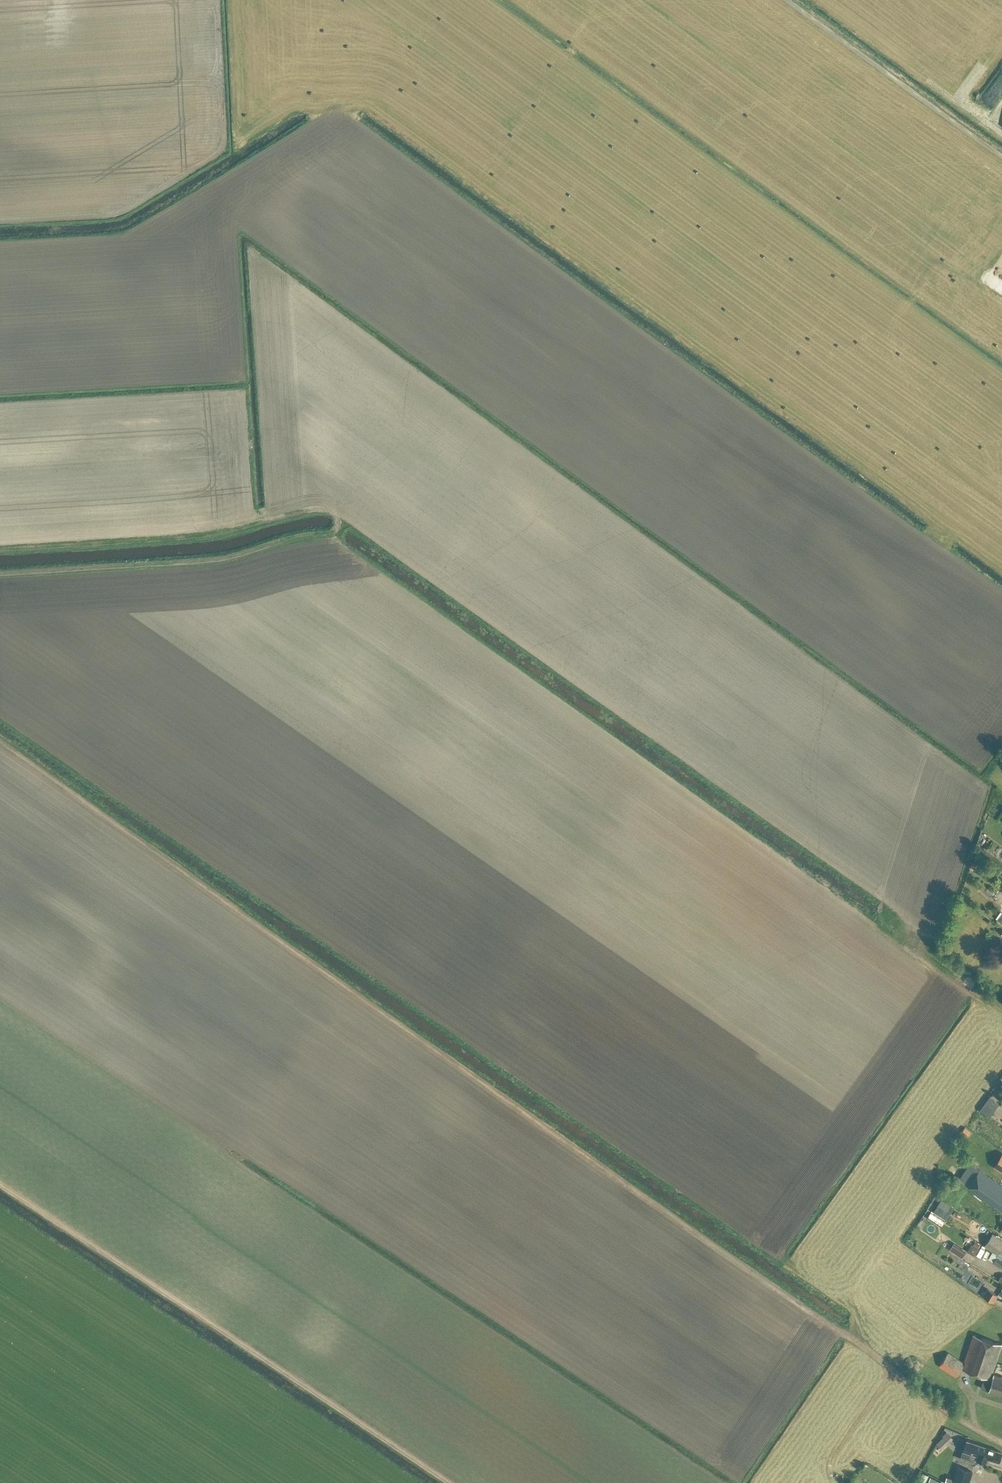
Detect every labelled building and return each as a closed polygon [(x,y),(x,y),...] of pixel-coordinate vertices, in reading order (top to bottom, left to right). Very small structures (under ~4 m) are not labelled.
[(997,1106),(989,1100),(984,1107),(992,1113),(997,1106)] [(1001,1173),(1001,1152),(993,1166),(1001,1173)] [(970,1163),(959,1179),(968,1185),(1001,1209),(1001,1185),(970,1163)] [(954,1195),(960,1187),(949,1179),(944,1187),(954,1195)] [(934,1212),(948,1218),(954,1204),(940,1198),(934,1212)] [(1001,1245),(1001,1240),(992,1233),(984,1245),(997,1253),(1001,1245)] [(955,1241),(950,1248),(962,1256),(967,1249),(955,1241)] [(979,1248),(971,1244),(967,1251),(974,1256),(979,1248)] [(998,1254),(997,1253),(993,1251),(988,1259),(993,1261),(996,1256),(998,1254)] [(996,1256),(993,1262),(1001,1268),(1001,1260),(996,1256)] [(994,1302),(1000,1292),(990,1285),(983,1296),(994,1302)] [(964,1364),(948,1353),(939,1366),(956,1377),(964,1366),(962,1369),(984,1376),(981,1388),(1001,1394),(1001,1376),(994,1374),(995,1371),(993,1371),(1001,1344),(973,1334),(964,1361),(965,1361),(964,1364)] [(963,1450),(977,1455),(976,1459),(986,1462),(987,1457),(999,1461),(1001,1452),(967,1440),(963,1450)] [(973,1471),(957,1466),(953,1479),(946,1477),(944,1482),(946,1482),(969,1482),(973,1471)] [(928,1475),(922,1472),(918,1481),(922,1482),(924,1482),(928,1475)]
